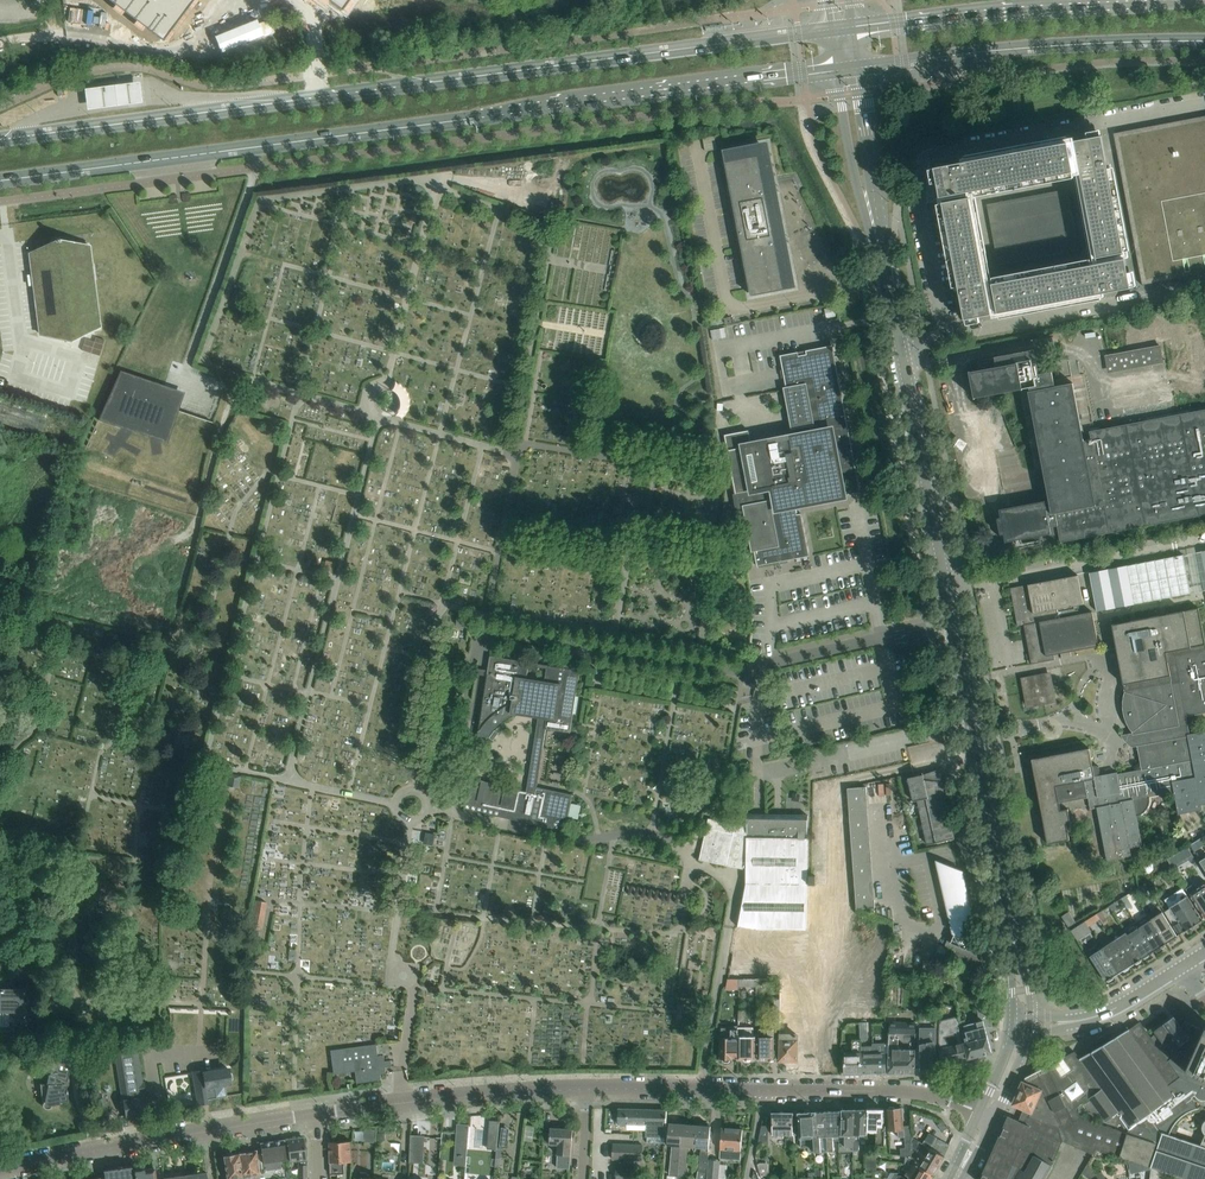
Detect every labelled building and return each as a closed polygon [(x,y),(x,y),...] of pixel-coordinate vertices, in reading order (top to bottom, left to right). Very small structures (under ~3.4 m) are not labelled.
[(160,48),(176,45),(209,0),(95,0),(160,48)] [(340,10),(347,0),(327,0),(340,10)] [(142,82),(86,89),(87,95),(88,105),(89,110),(144,104),(144,98),(142,88),(142,82)] [(1113,133),(1142,285),(1204,273),(1204,116),(1113,133)] [(1101,135),(1074,140),(1096,257),(1124,252),(1101,135)] [(796,286),(768,141),(724,150),(725,157),(724,157),(751,296),(789,288),(788,287),(796,286)] [(1068,141),(936,167),(941,196),(1074,171),(1068,141)] [(970,197),(942,202),(964,319),(992,314),(970,197)] [(34,276),(29,276),(30,284),(35,283),(41,335),(48,334),(49,337),(56,336),(56,338),(64,337),(64,339),(78,338),(78,335),(85,334),(85,332),(92,331),(92,329),(99,328),(92,278),(95,278),(93,265),(91,266),(88,245),(81,245),(81,243),(73,244),(73,242),(66,243),(65,240),(51,242),(52,244),(44,245),(45,248),(37,249),(38,251),(31,252),(34,276)] [(1057,271),(992,283),(997,313),(1062,300),(1086,296),(1130,288),(1125,258),(1080,266),(1057,271)] [(1100,414),(1091,434),(1077,358),(1044,364),(1038,331),(970,344),(979,388),(1026,379),(1031,367),(1052,479),(1000,489),(1008,533),(1069,521),(1060,513),(1067,496),(1120,486),(1114,454),(1125,442),(1129,445),(1137,427),(1141,451),(1150,431),(1155,457),(1147,458),(1173,470),(1177,491),(1164,486),(1148,504),(1149,513),(1204,502),(1204,394),(1100,414)] [(1165,331),(1107,340),(1111,361),(1121,360),(1122,368),(1132,366),(1134,378),(1171,371),(1165,331)] [(85,339),(82,350),(100,356),(105,340),(96,337),(94,342),(85,339)] [(835,456),(853,452),(848,427),(847,421),(831,339),(830,340),(831,345),(806,350),(798,352),(780,355),(793,426),(810,423),(812,434),(765,443),(752,445),(749,430),(725,435),(739,509),(746,508),(757,566),(809,556),(801,513),(797,514),(795,505),(825,499),(826,499),(843,496),(839,474),(835,456)] [(120,370),(98,420),(114,420),(141,429),(139,434),(168,443),(179,411),(158,404),(163,388),(129,376),(120,370)] [(78,441),(67,436),(62,447),(73,452),(78,441)] [(1126,565),(1088,572),(1096,611),(1134,604),(1126,565)] [(1078,575),(1027,584),(1027,585),(1010,588),(1017,626),(1024,625),(1031,664),(1055,660),(1054,655),(1098,646),(1092,612),(1080,614),(1078,605),(1083,604),(1078,575)] [(1191,735),(1187,717),(1204,714),(1204,638),(1198,608),(1165,614),(1166,617),(1159,618),(1159,616),(1111,625),(1124,692),(1124,695),(1123,700),(1122,705),(1123,710),(1124,716),(1125,721),(1128,726),(1130,730),(1132,732),(1132,735),(1137,745),(1141,769),(1117,774),(1117,775),(1095,780),(1094,776),(1096,776),(1098,774),(1100,773),(1100,770),(1100,768),(1099,766),(1097,765),(1094,764),(1092,765),(1089,748),(1032,759),(1047,843),(1067,840),(1064,825),(1068,824),(1066,809),(1058,810),(1057,803),(1087,798),(1090,809),(1096,808),(1106,861),(1124,858),(1124,857),(1130,856),(1129,848),(1141,846),(1136,816),(1137,816),(1140,815),(1142,813),(1144,811),(1146,809),(1148,806),(1148,803),(1148,799),(1148,797),(1173,792),(1178,814),(1202,810),(1201,805),(1204,804),(1204,732),(1191,735)] [(471,779),(464,809),(565,830),(573,794),(537,787),(546,729),(570,732),(580,670),(572,669),(565,668),(547,665),(546,668),(547,668),(545,685),(526,682),(527,678),(528,665),(529,666),(530,662),(490,656),(488,670),(491,670),(490,676),(487,676),(483,705),(478,735),(488,736),(489,735),(490,733),(491,732),(492,731),(493,729),(495,728),(496,727),(497,725),(498,724),(499,723),(501,722),(502,721),(503,720),(505,719),(506,718),(508,717),(509,716),(511,715),(512,714),(514,713),(515,713),(517,712),(519,711),(520,711),(542,714),(529,791),(527,791),(501,785),(502,784),(498,783),(495,783),(491,782),(488,781),(485,781),(482,779),(482,781),(471,779)] [(1023,680),(1028,705),(1054,700),(1049,675),(1023,680)] [(883,682),(790,698),(794,723),(864,711),(862,704),(886,700),(883,682)] [(239,786),(241,775),(229,773),(227,784),(239,786)] [(954,838),(942,784),(940,774),(940,773),(926,774),(926,776),(924,777),(923,774),(909,777),(914,800),(917,799),(927,844),(954,838)] [(875,907),(866,787),(847,788),(856,909),(875,907)] [(746,883),(737,929),(758,929),(773,929),(807,930),(807,883),(816,883),(816,875),(808,875),(808,837),(806,837),(806,834),(807,834),(808,834),(808,815),(748,814),(748,816),(747,826),(746,869),(746,883)] [(746,869),(747,826),(709,818),(700,859),(746,869)] [(913,834),(911,824),(900,827),(902,836),(913,834)] [(905,848),(918,846),(916,837),(904,838),(905,848)] [(1200,839),(1190,845),(1194,851),(1204,845),(1200,839)] [(1188,846),(1165,860),(1169,867),(1192,852),(1188,846)] [(976,938),(961,872),(939,863),(955,933),(950,934),(945,945),(952,948),(981,960),(981,958),(977,938),(976,938)] [(1197,887),(1194,884),(1187,888),(1189,892),(1189,893),(1204,918),(1204,882),(1197,887)] [(1203,920),(1183,888),(1171,895),(1191,927),(1203,920)] [(1127,910),(1133,907),(1125,895),(1120,898),(1124,904),(1127,910)] [(1191,927),(1171,895),(1164,899),(1178,921),(1173,925),(1179,935),(1191,927)] [(1069,908),(1075,906),(1073,897),(1066,899),(1069,908)] [(1124,904),(1120,898),(1109,905),(1112,911),(1124,904)] [(262,929),(267,902),(256,900),(251,927),(262,929)] [(1101,911),(1096,914),(1099,918),(1102,923),(1107,920),(1101,911)] [(1075,922),(1068,912),(1061,916),(1068,927),(1075,922)] [(1178,936),(1162,912),(1150,920),(1165,944),(1178,936)] [(1096,914),(1085,921),(1088,926),(1099,918),(1096,914)] [(839,916),(838,929),(867,930),(864,929),(865,917),(839,916)] [(1165,944),(1150,920),(1138,927),(1153,951),(1154,950),(1156,952),(1162,949),(1161,947),(1165,944)] [(1135,922),(1124,930),(1126,932),(1128,934),(1126,935),(1141,958),(1142,958),(1145,959),(1149,956),(1148,954),(1153,951),(1138,927),(1135,922)] [(1085,935),(1078,925),(1072,930),(1076,937),(1078,940),(1085,935)] [(838,929),(838,941),(866,942),(867,930),(838,929)] [(1126,935),(1128,934),(1126,932),(1112,941),(1128,966),(1134,963),(1136,964),(1140,961),(1140,959),(1141,958),(1126,935)] [(780,934),(779,948),(785,949),(809,950),(809,936),(780,934)] [(838,941),(837,953),(863,954),(863,943),(866,943),(866,942),(838,941)] [(1128,966),(1112,941),(1101,949),(1116,974),(1121,970),(1124,972),(1128,969),(1128,966)] [(981,960),(952,948),(951,959),(983,973),(981,960)] [(785,949),(784,962),(808,963),(809,950),(785,949)] [(1116,974),(1101,949),(1089,957),(1105,981),(1106,980),(1108,981),(1113,978),(1113,976),(1116,974)] [(837,953),(837,965),(865,966),(862,966),(863,954),(837,953)] [(778,962),(778,975),(807,977),(808,963),(784,962),(778,962)] [(837,965),(836,977),(839,977),(862,978),(865,979),(865,966),(837,965)] [(778,975),(778,976),(793,977),(792,991),(798,991),(797,1000),(806,1000),(807,977),(778,975)] [(839,977),(838,989),(861,991),(862,978),(839,977)] [(991,1052),(985,1027),(989,1026),(989,1027),(992,1027),(991,1023),(993,1023),(992,1021),(991,1022),(985,981),(974,983),(979,1021),(967,1024),(965,1019),(959,1021),(968,1059),(992,1053),(992,1051),(991,1052)] [(23,988),(0,988),(0,1012),(12,1012),(13,1013),(13,1014),(13,1015),(14,1016),(14,1017),(15,1018),(17,1018),(18,1019),(19,1019),(20,1019),(21,1019),(22,1018),(23,1018),(24,1017),(25,1016),(25,1015),(26,1014),(26,1012),(26,1002),(23,1002),(23,988)] [(836,989),(835,1001),(861,1003),(861,991),(838,989),(836,989)] [(760,1028),(759,1059),(761,1062),(767,1062),(769,1060),(775,1060),(776,1034),(780,1034),(780,1025),(780,999),(775,999),(774,1022),(767,1022),(767,1028),(760,1028)] [(835,1001),(835,1014),(860,1015),(861,1003),(835,1001)] [(893,1021),(917,1022),(917,1014),(893,1013),(893,1021)] [(959,1021),(958,1016),(940,1021),(939,1049),(942,1065),(968,1059),(959,1021)] [(1188,1037),(1182,1029),(1173,1017),(1164,1024),(1155,1031),(1157,1033),(1151,1038),(1171,1065),(1183,1056),(1177,1046),(1188,1037)] [(1194,1095),(1171,1065),(1151,1038),(1140,1022),(1129,1030),(1129,1029),(1094,1050),(1079,1058),(1075,1052),(1060,1059),(1061,1060),(1055,1064),(1054,1062),(1046,1066),(1059,1092),(1059,1093),(1072,1121),(1081,1117),(1076,1107),(1085,1101),(1086,1102),(1084,1104),(1092,1115),(1098,1111),(1105,1121),(1116,1126),(1121,1122),(1125,1128),(1129,1125),(1130,1127),(1127,1133),(1156,1143),(1153,1153),(1155,1154),(1162,1133),(1161,1133),(1161,1132),(1169,1134),(1170,1132),(1176,1134),(1179,1127),(1174,1125),(1175,1123),(1176,1122),(1179,1119),(1181,1117),(1183,1115),(1185,1114),(1188,1112),(1191,1111),(1194,1110),(1196,1109),(1192,1098),(1193,1098),(1192,1097),(1194,1095)] [(913,1035),(914,1025),(889,1024),(888,1024),(887,1025),(889,1033),(896,1034),(913,1035)] [(1202,1030),(1201,1032),(1185,1024),(1182,1029),(1188,1037),(1177,1046),(1183,1056),(1171,1065),(1194,1095),(1195,1096),(1199,1099),(1204,1100),(1204,1031),(1202,1030)] [(738,1027),(738,1025),(731,1025),(731,1038),(721,1038),(721,1059),(722,1059),(722,1061),(723,1062),(728,1062),(730,1061),(730,1059),(737,1059),(738,1027)] [(756,1060),(756,1033),(754,1033),(754,1027),(738,1027),(737,1059),(745,1059),(745,1060),(746,1062),(750,1062),(752,1061),(752,1060),(756,1060)] [(939,1066),(934,1044),(936,1043),(936,1028),(921,1028),(921,1045),(921,1068),(939,1066)] [(915,1072),(916,1049),(898,1049),(898,1038),(895,1038),(896,1034),(889,1033),(889,1034),(889,1048),(888,1073),(915,1072)] [(781,1034),(780,1060),(782,1060),(784,1063),(787,1063),(790,1060),(798,1061),(798,1051),(798,1035),(781,1034)] [(817,1044),(816,1068),(831,1069),(832,1057),(840,1058),(840,1040),(832,1039),(817,1038),(817,1044)] [(852,1052),(844,1052),(845,1074),(862,1074),(861,1052),(861,1045),(861,1039),(860,1039),(852,1040),(852,1052)] [(861,1052),(862,1074),(884,1073),(883,1047),(883,1042),(872,1042),(872,1045),(861,1045),(861,1052)] [(387,1067),(393,1066),(392,1059),(386,1060),(386,1059),(385,1055),(385,1054),(379,1055),(378,1048),(384,1047),(383,1043),(331,1050),(334,1074),(356,1071),(357,1071),(358,1083),(383,1079),(382,1073),(387,1073),(387,1072),(387,1067)] [(136,1051),(116,1054),(126,1115),(129,1116),(134,1115),(136,1114),(147,1112),(144,1097),(143,1091),(140,1092),(139,1084),(141,1083),(136,1051)] [(66,1090),(65,1084),(66,1082),(67,1082),(72,1056),(54,1053),(48,1084),(40,1084),(42,1104),(43,1105),(43,1106),(43,1107),(44,1108),(45,1108),(46,1109),(47,1109),(48,1109),(49,1109),(50,1108),(51,1108),(51,1107),(52,1106),(52,1105),(52,1104),(52,1103),(68,1100),(67,1093),(68,1093),(67,1090),(66,1090)] [(1059,1092),(1046,1066),(1025,1077),(1023,1082),(1022,1082),(1012,1104),(1024,1109),(1021,1115),(1019,1121),(1007,1116),(1008,1117),(990,1156),(980,1178),(1045,1178),(1053,1165),(1052,1165),(1063,1141),(1093,1153),(1093,1154),(1096,1149),(1148,1167),(1153,1153),(1156,1143),(1127,1133),(1081,1117),(1072,1121),(1059,1093),(1059,1092)] [(228,1071),(228,1068),(203,1072),(209,1099),(227,1096),(227,1095),(225,1084),(230,1083),(230,1080),(231,1080),(233,1077),(232,1072),(230,1071),(228,1071)] [(905,1136),(902,1107),(895,1108),(893,1106),(889,1106),(887,1109),(886,1109),(888,1131),(898,1129),(898,1137),(905,1136)] [(635,1124),(635,1109),(619,1109),(618,1124),(635,1124)] [(635,1109),(635,1124),(646,1125),(646,1136),(647,1136),(647,1142),(665,1143),(665,1137),(666,1137),(666,1123),(667,1111),(635,1109)] [(853,1145),(856,1109),(842,1110),(842,1111),(843,1111),(840,1140),(840,1150),(853,1149),(853,1145)] [(867,1138),(868,1130),(869,1109),(856,1109),(853,1145),(853,1149),(860,1149),(860,1139),(867,1138)] [(883,1125),(884,1109),(869,1109),(868,1130),(877,1131),(876,1148),(881,1149),(881,1153),(890,1154),(889,1137),(885,1137),(886,1125),(883,1125)] [(827,1140),(825,1111),(812,1112),(814,1151),(822,1151),(821,1141),(827,1140)] [(843,1111),(842,1111),(825,1111),(827,1140),(828,1150),(834,1150),(834,1140),(840,1140),(843,1111)] [(812,1112),(793,1113),(795,1134),(798,1134),(798,1127),(799,1127),(800,1138),(801,1145),(808,1145),(809,1151),(814,1151),(812,1112)] [(795,1144),(793,1113),(773,1113),(773,1135),(789,1135),(789,1144),(795,1144)] [(499,1131),(500,1121),(490,1120),(489,1130),(499,1131)] [(677,1174),(682,1124),(677,1124),(677,1122),(671,1122),(671,1123),(669,1123),(667,1145),(672,1145),(670,1174),(677,1174)] [(682,1124),(677,1174),(686,1175),(689,1146),(694,1147),(697,1125),(682,1124)] [(711,1126),(705,1126),(705,1125),(699,1124),(699,1125),(697,1125),(694,1147),(701,1147),(700,1163),(697,1178),(705,1178),(708,1164),(711,1126)] [(459,1143),(467,1144),(469,1126),(460,1125),(459,1143)] [(768,1141),(769,1125),(762,1125),(759,1141),(768,1141)] [(550,1128),(549,1144),(558,1144),(557,1168),(569,1169),(571,1155),(573,1129),(558,1128),(558,1126),(552,1126),(551,1128),(550,1128)] [(740,1159),(743,1129),(722,1127),(720,1158),(740,1159)] [(376,1129),(366,1129),(365,1142),(375,1143),(376,1129)] [(1150,1167),(1161,1170),(1187,1178),(1204,1178),(1204,1146),(1200,1145),(1169,1134),(1161,1132),(1161,1133),(1162,1133),(1158,1143),(1155,1154),(1150,1167)] [(411,1136),(410,1151),(422,1152),(423,1137),(411,1136)] [(303,1139),(303,1137),(287,1139),(290,1161),(299,1160),(299,1163),(298,1163),(298,1178),(308,1178),(307,1165),(307,1158),(303,1139)] [(945,1155),(948,1149),(950,1144),(936,1137),(930,1147),(917,1139),(914,1143),(911,1141),(911,1143),(910,1143),(911,1149),(917,1153),(939,1166),(945,1155)] [(287,1159),(284,1139),(261,1142),(264,1170),(278,1168),(281,1167),(280,1160),(287,1159)] [(353,1162),(352,1141),(339,1141),(330,1141),(331,1174),(338,1174),(345,1173),(345,1162),(353,1162)] [(642,1145),(613,1143),(613,1159),(618,1159),(618,1167),(617,1167),(616,1178),(633,1178),(633,1167),(630,1167),(631,1160),(642,1160),(642,1145)] [(911,1149),(910,1143),(903,1143),(904,1155),(906,1156),(911,1157),(911,1149)] [(547,1156),(556,1157),(557,1145),(548,1144),(547,1156)] [(939,1166),(917,1153),(911,1149),(911,1157),(906,1156),(906,1164),(905,1164),(910,1165),(916,1165),(933,1175),(939,1166)] [(257,1150),(239,1153),(242,1178),(253,1178),(257,1178),(261,1177),(257,1150)] [(239,1153),(234,1154),(233,1153),(231,1153),(230,1152),(227,1153),(227,1154),(225,1155),(224,1155),(224,1157),(227,1178),(242,1178),(239,1153)] [(876,1161),(876,1153),(867,1152),(866,1160),(876,1161)] [(721,1160),(709,1159),(707,1178),(719,1178),(721,1160)] [(875,1169),(876,1161),(866,1160),(866,1169),(875,1169)] [(770,1175),(769,1164),(767,1162),(758,1162),(761,1175),(770,1175)] [(916,1165),(910,1165),(905,1164),(903,1169),(907,1171),(905,1174),(909,1176),(914,1178),(931,1178),(933,1175),(916,1165)] [(131,1166),(118,1168),(104,1170),(105,1178),(133,1178),(131,1166)] [(154,1167),(143,1169),(143,1167),(137,1168),(137,1170),(135,1170),(136,1178),(156,1178),(154,1167)] [(1164,1172),(1157,1170),(1156,1178),(1163,1178),(1164,1172)]
